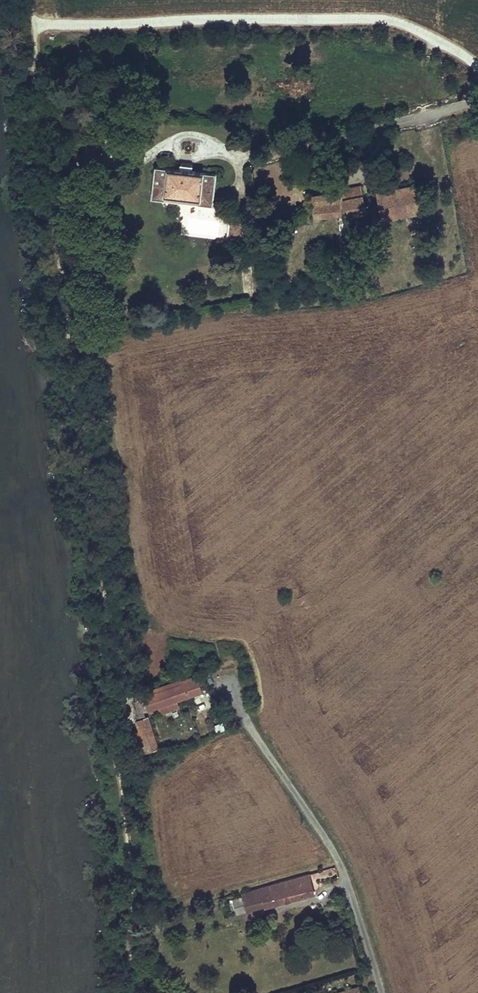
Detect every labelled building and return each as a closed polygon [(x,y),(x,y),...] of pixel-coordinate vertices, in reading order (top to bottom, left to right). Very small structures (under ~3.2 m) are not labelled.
[(216,174),(156,167),(152,198),(166,200),(166,196),(200,199),(199,203),(213,205),(216,174)] [(362,187),(311,197),(313,217),(344,214),(344,218),(367,213),(362,187)] [(416,188),(396,192),(402,218),(422,213),(416,188)] [(396,192),(378,196),(384,222),(402,218),(396,192)] [(240,238),(241,223),(229,223),(229,237),(240,238)] [(202,689),(206,688),(198,676),(138,696),(143,711),(148,709),(148,710),(159,706),(178,700),(203,691),(202,689)] [(161,712),(181,706),(178,700),(159,706),(161,712)] [(158,747),(148,715),(138,719),(141,729),(136,730),(144,752),(158,747)] [(315,894),(309,874),(241,894),(242,896),(233,898),(236,908),(246,906),(247,911),(265,906),(266,908),(315,894)]
